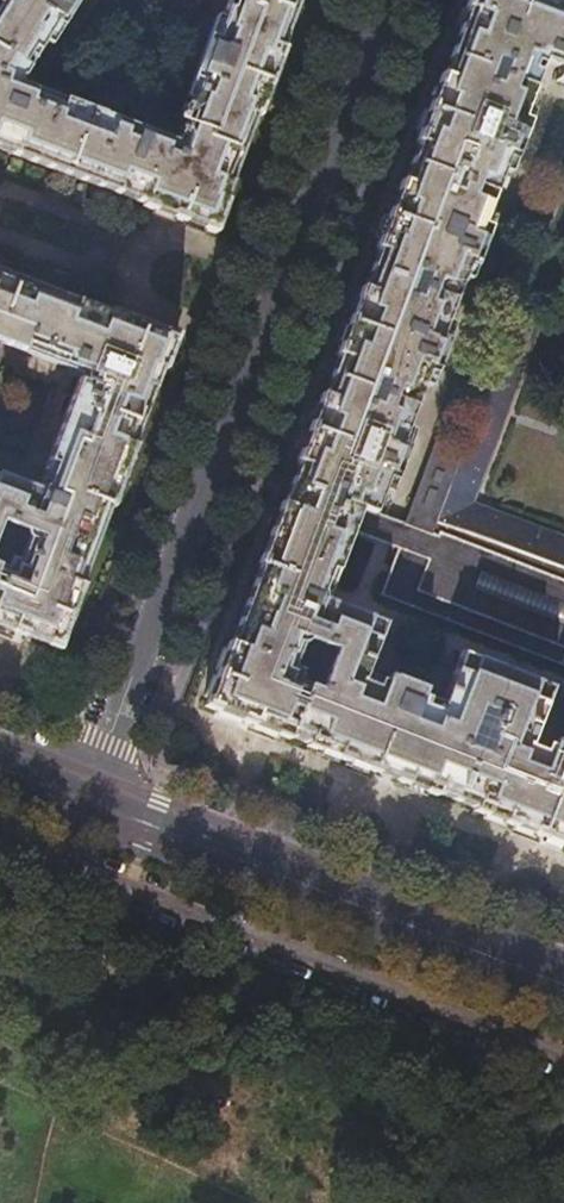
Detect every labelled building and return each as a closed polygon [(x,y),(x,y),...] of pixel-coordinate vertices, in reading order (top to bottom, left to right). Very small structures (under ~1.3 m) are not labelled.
[(74,175),(142,201),(141,204),(214,231),(226,200),(223,199),(254,115),(257,116),(283,48),(280,48),(298,0),(226,0),(187,104),(185,104),(185,105),(182,104),(181,109),(185,111),(174,138),(97,109),(19,79),(69,0),(0,0),(0,147),(74,175)] [(545,0),(466,0),(464,6),(467,7),(454,43),(442,73),(439,72),(414,139),(417,140),(409,162),(403,180),(400,179),(375,245),(377,246),(371,264),(363,286),(360,285),(335,352),(338,353),(330,375),(324,392),(321,391),(296,458),(298,459),(289,486),(283,500),(280,500),(257,561),(260,562),(247,596),(231,640),(228,639),(204,704),(288,736),(289,734),(296,737),(307,741),(306,743),(435,793),(436,791),(454,797),(467,803),(473,805),(472,808),(552,839),(563,844),(563,741),(553,737),(548,750),(530,743),(540,718),(552,684),(460,649),(437,707),(418,700),(423,686),(387,672),(382,686),(363,679),(385,620),(326,597),(352,529),(397,546),(380,593),(432,613),(529,650),(563,663),(563,534),(494,508),(470,499),(537,321),(514,312),(493,369),(492,368),(461,451),(434,440),(404,522),(375,511),(422,386),(460,282),(501,173),(542,62),(559,68),(554,80),(563,84),(563,7),(545,0)] [(132,443),(138,428),(161,366),(164,366),(176,332),(155,323),(110,306),(108,309),(99,305),(17,273),(0,267),(0,339),(80,371),(37,485),(0,471),(0,519),(22,527),(6,567),(0,564),(0,625),(18,632),(59,648),(70,619),(84,581),(81,581),(88,562),(110,504),(112,505),(119,486),(135,444),(132,443)]
